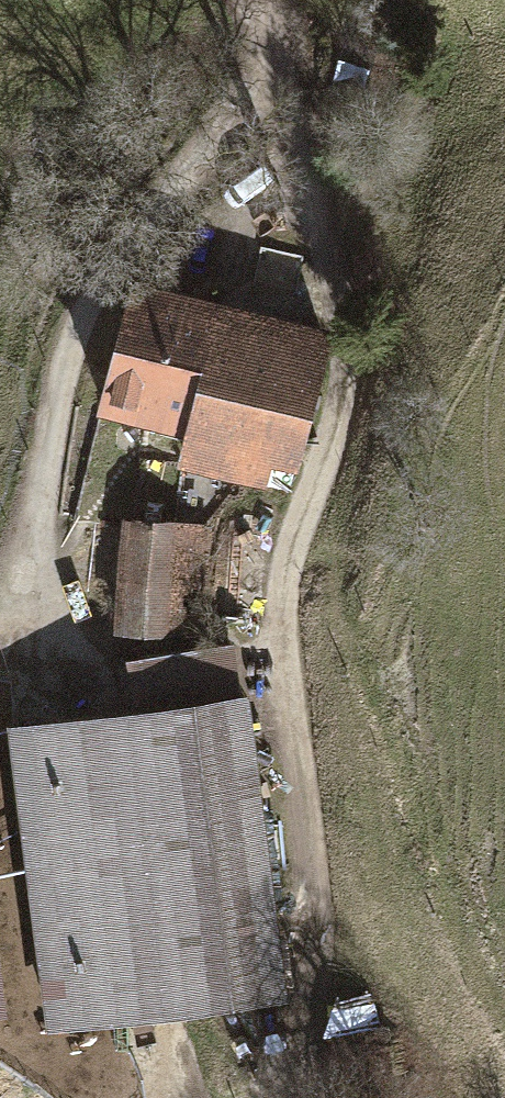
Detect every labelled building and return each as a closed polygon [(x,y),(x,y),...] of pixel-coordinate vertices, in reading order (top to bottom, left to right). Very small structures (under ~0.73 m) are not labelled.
[(226,301),(131,276),(95,414),(181,436),(173,465),(288,494),(331,328),(226,301)] [(202,637),(209,523),(119,517),(112,631),(202,637)] [(44,1029),(282,999),(236,645),(123,660),(130,710),(5,726),(44,1029)]
